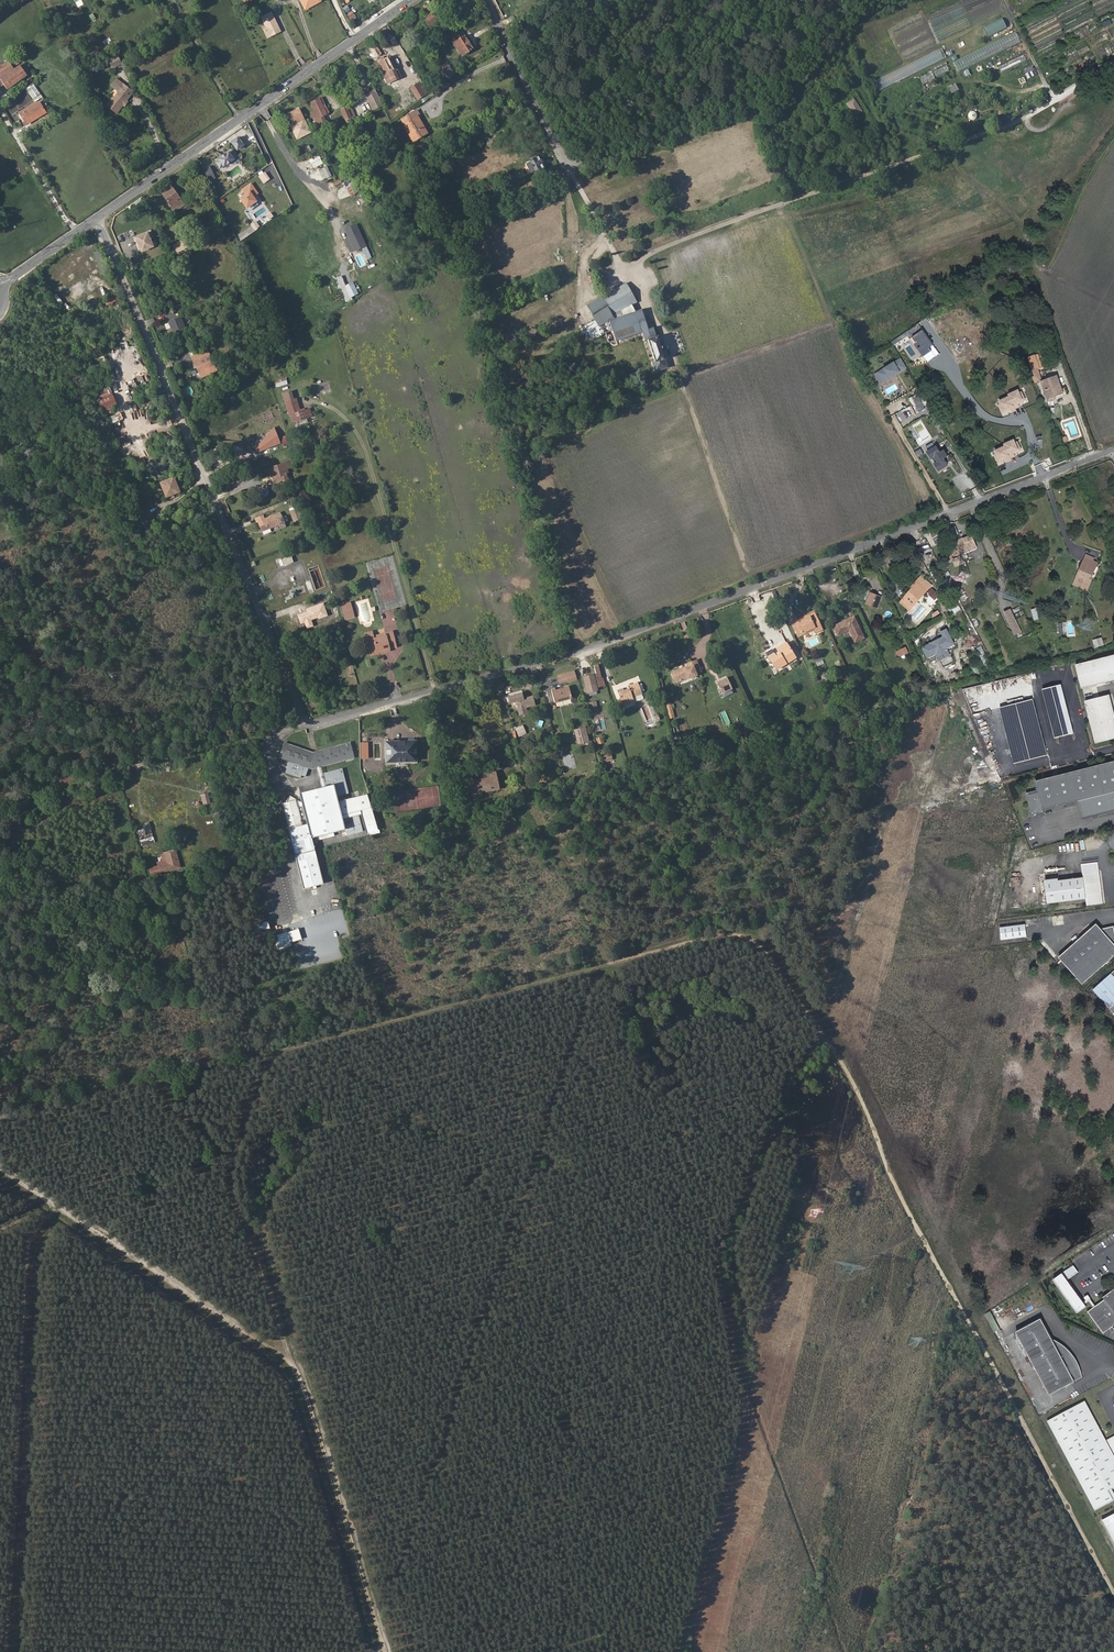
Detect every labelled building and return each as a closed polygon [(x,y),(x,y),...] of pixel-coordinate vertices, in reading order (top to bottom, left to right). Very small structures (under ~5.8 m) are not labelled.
[(301,0),(306,9),(321,1),(321,0),(301,0)] [(272,11),(261,17),(266,27),(263,29),(267,38),(282,32),(272,11)] [(356,17),(352,12),(347,16),(350,21),(356,17)] [(437,22),(431,13),(423,19),(429,27),(437,22)] [(1003,18),(985,25),(989,35),(1007,28),(1003,18)] [(1110,19),(1102,23),(1104,28),(1112,24),(1110,19)] [(472,48),(464,35),(462,36),(458,30),(449,37),(461,56),(472,48)] [(1016,64),(1026,59),(1024,55),(1014,59),(1016,64)] [(115,56),(107,60),(111,69),(119,65),(115,56)] [(396,76),(393,68),(390,70),(384,57),(378,60),(383,69),(380,70),(386,81),(396,76)] [(0,66),(0,78),(6,88),(25,76),(19,66),(13,70),(8,61),(0,66)] [(448,79),(454,75),(448,65),(446,62),(440,66),(448,79)] [(936,76),(949,72),(947,66),(934,70),(936,76)] [(1026,69),(1030,77),(1036,74),(1032,66),(1026,69)] [(925,85),(935,78),(931,72),(921,79),(925,85)] [(114,80),(109,87),(116,92),(116,95),(114,99),(111,99),(106,106),(116,114),(122,106),(125,102),(131,93),(114,80)] [(33,102),(42,97),(34,83),(25,88),(33,102)] [(952,93),(959,89),(955,83),(948,87),(952,93)] [(420,84),(411,89),(418,100),(426,95),(420,84)] [(949,88),(939,91),(941,96),(951,93),(949,88)] [(373,110),(381,106),(373,90),(365,94),(373,110)] [(854,116),(862,111),(854,97),(846,103),(854,116)] [(322,115),(327,113),(324,107),(323,108),(318,98),(310,102),(314,110),(310,112),(317,125),(325,121),(322,115)] [(39,102),(20,114),(26,124),(45,113),(39,102)] [(346,105),(341,108),(346,118),(351,115),(347,108),(346,105)] [(351,115),(346,118),(348,121),(355,117),(350,107),(347,108),(351,115)] [(287,113),(294,127),(304,121),(298,108),(287,113)] [(417,110),(401,118),(404,123),(403,123),(413,141),(427,132),(417,115),(419,114),(417,110)] [(967,114),(971,120),(978,117),(974,110),(967,114)] [(239,136),(230,140),(235,150),(244,146),(239,136)] [(215,161),(220,167),(223,164),(224,165),(226,162),(228,163),(229,163),(230,162),(231,161),(230,160),(233,158),(233,157),(236,155),(232,149),(228,151),(219,158),(215,161)] [(310,163),(320,158),(317,152),(307,157),(310,163)] [(530,160),(536,174),(539,172),(538,170),(543,167),(541,164),(542,163),(541,159),(539,160),(537,156),(530,160)] [(519,187),(524,196),(537,190),(533,181),(519,187)] [(249,185),(241,190),(245,195),(239,199),(245,208),(254,201),(251,197),(256,194),(249,185)] [(162,194),(172,208),(181,202),(172,187),(162,194)] [(174,211),(183,205),(181,202),(172,208),(174,211)] [(344,229),(354,251),(365,246),(354,224),(344,229)] [(146,240),(139,243),(146,259),(152,256),(146,240)] [(173,246),(180,259),(193,252),(191,247),(187,250),(182,241),(173,246)] [(100,248),(93,251),(102,273),(109,270),(100,248)] [(343,275),(337,277),(345,302),(351,300),(343,275)] [(655,372),(669,367),(658,336),(657,336),(654,327),(649,329),(642,309),(637,311),(634,306),(633,307),(631,305),(636,302),(626,283),(602,297),(612,315),(616,314),(618,317),(610,320),(616,341),(643,332),(645,340),(648,339),(656,360),(652,362),(655,372)] [(70,298),(83,289),(81,286),(68,294),(70,298)] [(966,292),(953,304),(957,308),(971,297),(966,292)] [(180,317),(169,321),(174,335),(186,330),(180,317)] [(594,319),(584,325),(591,339),(602,334),(594,319)] [(916,335),(910,340),(913,344),(920,339),(916,335)] [(206,350),(191,357),(196,367),(201,376),(216,369),(206,350)] [(100,363),(88,367),(90,371),(107,365),(103,356),(98,357),(100,363)] [(1035,356),(1028,358),(1038,384),(1042,382),(1038,370),(1040,370),(1035,356)] [(900,358),(878,373),(884,381),(906,367),(900,358)] [(884,381),(878,373),(875,375),(881,383),(884,381)] [(1057,377),(1042,382),(1049,401),(1056,399),(1055,396),(1063,393),(1061,387),(1057,377)] [(276,387),(288,384),(286,378),(274,381),(276,387)] [(108,383),(93,389),(101,412),(117,407),(108,383)] [(1064,386),(1061,387),(1063,393),(1055,396),(1056,399),(1067,395),(1064,386)] [(1010,396),(999,401),(1004,413),(1020,407),(1019,404),(1027,400),(1022,388),(1009,393),(1010,396)] [(283,394),(285,402),(293,399),(291,391),(283,394)] [(912,397),(917,405),(922,402),(918,394),(912,397)] [(285,402),(289,415),(292,414),(294,421),(298,420),(306,417),(311,416),(309,409),(305,410),(304,408),(299,410),(296,399),(293,399),(285,402)] [(111,411),(106,413),(109,424),(123,420),(121,412),(112,415),(111,411)] [(1004,447),(994,451),(999,464),(1014,457),(1013,455),(1022,451),(1017,438),(1003,444),(1004,447)] [(938,445),(927,451),(940,472),(950,465),(946,458),(949,456),(945,449),(942,451),(938,445)] [(283,463),(270,468),(265,470),(267,476),(272,474),(273,478),(275,478),(277,483),(281,482),(281,483),(284,482),(284,481),(287,480),(285,473),(287,472),(286,469),(294,466),(292,460),(283,463)] [(173,476),(160,481),(166,496),(179,490),(173,476)] [(295,484),(287,487),(290,495),(298,491),(295,484)] [(298,507),(289,511),(293,521),(302,518),(298,507)] [(258,519),(261,529),(279,521),(280,525),(286,523),(280,510),(264,516),(257,519),(258,519)] [(144,527),(151,523),(145,511),(138,514),(144,527)] [(975,545),(970,533),(961,537),(963,540),(953,545),(956,553),(975,545)] [(279,557),(281,564),(291,560),(289,554),(279,557)] [(962,560),(959,554),(952,558),(954,563),(962,560)] [(1083,555),(1078,566),(1080,567),(1076,578),(1087,583),(1091,576),(1089,575),(1096,560),(1090,558),(1083,555)] [(1071,581),(1086,587),(1087,583),(1076,578),(1080,567),(1078,566),(1071,581)] [(961,580),(969,582),(971,574),(963,573),(961,580)] [(921,577),(919,580),(925,585),(922,589),(924,591),(917,599),(918,600),(931,586),(921,577)] [(913,588),(909,593),(904,598),(913,606),(918,600),(917,599),(924,591),(922,589),(925,585),(919,580),(918,580),(912,587),(913,588)] [(871,592),(866,604),(877,608),(882,596),(871,592)] [(911,608),(913,606),(904,598),(902,600),(911,608)] [(952,616),(962,612),(957,600),(946,604),(952,616)] [(347,608),(350,607),(348,602),(340,605),(344,619),(352,616),(351,610),(348,611),(347,608)] [(1004,608),(1015,631),(1021,628),(1011,606),(1004,608)] [(813,612),(796,619),(796,621),(808,615),(809,617),(815,615),(813,612)] [(790,620),(795,630),(800,629),(801,632),(813,627),(813,628),(815,631),(821,628),(815,615),(809,617),(808,615),(796,621),(796,619),(795,618),(790,620)] [(847,620),(847,619),(832,626),(837,635),(849,629),(854,641),(864,637),(854,616),(849,618),(850,619),(847,620)] [(800,629),(795,630),(798,636),(813,628),(813,627),(801,632),(800,629)] [(942,631),(945,636),(924,647),(930,658),(957,644),(949,628),(942,631)] [(371,631),(364,633),(369,655),(376,653),(376,651),(388,648),(395,647),(391,631),(384,633),(385,635),(373,638),(371,631)] [(1095,648),(1104,645),(1102,637),(1093,639),(1095,648)] [(776,648),(778,651),(787,645),(786,642),(776,648)] [(775,655),(774,653),(774,652),(768,656),(775,669),(795,657),(787,645),(778,651),(777,651),(779,653),(775,655)] [(896,651),(899,658),(910,653),(907,646),(896,651)] [(1074,663),(1080,687),(1113,678),(1113,653),(1074,663)] [(797,659),(795,657),(775,669),(777,672),(797,659)] [(683,667),(671,672),(674,680),(679,678),(679,681),(696,674),(696,673),(700,672),(696,660),(686,663),(687,666),(688,667),(684,668),(683,667)] [(548,679),(549,685),(566,681),(567,682),(575,680),(573,671),(557,675),(557,677),(548,679)] [(728,677),(716,680),(719,693),(731,690),(728,677)] [(600,679),(596,680),(594,681),(596,687),(603,685),(600,679)] [(628,686),(625,687),(616,691),(621,706),(630,703),(629,699),(633,697),(641,695),(637,683),(628,686)] [(1060,685),(1042,690),(1050,722),(1069,717),(1060,685)] [(567,686),(550,690),(553,702),(570,697),(567,686)] [(519,707),(526,705),(524,697),(522,691),(508,694),(510,701),(517,699),(519,707)] [(1083,700),(1095,741),(1113,736),(1113,715),(1108,693),(1083,700)] [(590,714),(598,712),(596,700),(588,702),(590,714)] [(669,719),(675,717),(671,701),(665,703),(669,719)] [(725,711),(720,713),(725,724),(730,722),(725,711)] [(515,728),(518,737),(526,733),(523,724),(515,728)] [(577,744),(589,741),(585,726),(573,729),(577,744)] [(656,743),(661,740),(656,730),(650,733),(656,743)] [(595,738),(597,745),(604,743),(602,736),(595,738)] [(386,742),(386,760),(415,759),(415,740),(396,740),(396,742),(386,742)] [(312,752),(283,743),(279,757),(312,767),(317,766),(322,787),(301,793),(304,802),(291,795),(287,801),(282,802),(303,881),(323,875),(312,835),(345,826),(342,817),(341,813),(362,808),(363,811),(367,825),(368,825),(370,830),(377,828),(376,823),(377,822),(367,792),(337,800),(333,784),(327,786),(321,765),(354,755),(350,741),(312,752)] [(611,753),(602,756),(604,762),(613,759),(611,753)] [(1038,790),(1026,793),(1032,815),(1044,812),(1043,810),(1079,801),(1087,799),(1091,816),(1113,811),(1113,761),(1036,781),(1038,790)] [(484,776),(471,779),(473,792),(477,791),(477,788),(489,786),(490,788),(497,787),(494,770),(486,771),(487,775),(487,778),(484,778),(484,776)] [(1087,799),(1079,801),(1083,818),(1091,816),(1087,799)] [(362,808),(341,813),(342,817),(363,811),(362,808)] [(141,846),(154,842),(149,821),(136,825),(141,846)] [(150,876),(181,870),(176,850),(160,854),(161,860),(156,862),(157,865),(148,867),(150,876)] [(1084,877),(1046,882),(1049,903),(1087,898),(1088,905),(1103,903),(1098,862),(1082,864),(1084,877)] [(323,875),(303,881),(305,887),(325,882),(323,875)] [(254,932),(269,928),(267,921),(252,925),(254,932)] [(1098,925),(1060,959),(1084,985),(1113,959),(1113,928),(1103,930),(1098,925)] [(1028,927),(1002,930),(1004,942),(1029,939),(1028,927)] [(274,935),(278,949),(291,945),(287,931),(274,935)] [(1041,941),(1056,959),(1060,955),(1045,938),(1041,941)] [(1094,991),(1113,1013),(1113,974),(1094,991)] [(1075,1266),(1057,1279),(1079,1313),(1092,1306),(1094,1308),(1097,1306),(1092,1299),(1094,1299),(1091,1294),(1084,1299),(1070,1279),(1080,1272),(1075,1266)] [(1105,1297),(1107,1299),(1097,1306),(1094,1308),(1090,1311),(1106,1333),(1113,1327),(1113,1290),(1105,1297)] [(992,1310),(986,1313),(995,1331),(1001,1328),(992,1310)] [(1053,1340),(1040,1317),(1015,1330),(1049,1393),(1081,1376),(1081,1375),(1081,1374),(1081,1373),(1081,1372),(1081,1371),(1080,1371),(1080,1370),(1080,1369),(1080,1368),(1079,1368),(1079,1367),(1079,1366),(1079,1365),(1078,1364),(1078,1363),(1078,1362),(1077,1362),(1077,1361),(1076,1360),(1076,1359),(1075,1358),(1075,1357),(1074,1357),(1074,1356),(1073,1355),(1072,1354),(1072,1353),(1071,1353),(1071,1352),(1070,1352),(1070,1351),(1069,1351),(1069,1350),(1068,1349),(1067,1349),(1067,1348),(1066,1348),(1066,1347),(1065,1347),(1064,1346),(1063,1345),(1062,1345),(1062,1344),(1061,1344),(1060,1344),(1060,1343),(1059,1343),(1058,1342),(1057,1342),(1056,1341),(1055,1341),(1054,1341),(1054,1340),(1053,1340)] [(1047,1421),(1094,1511),(1113,1500),(1109,1491),(1113,1488),(1113,1438),(1106,1442),(1085,1401),(1047,1421)] [(1104,1518),(1113,1539),(1113,1513),(1104,1518)]
